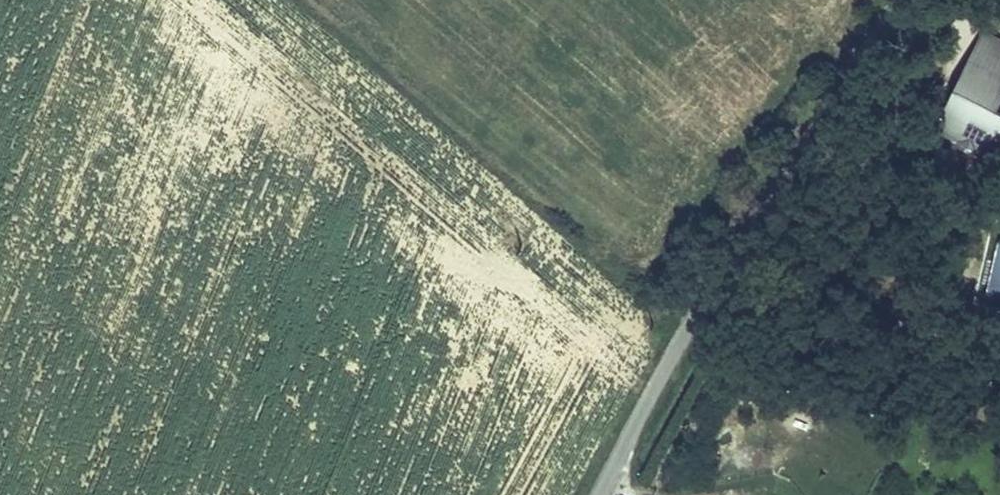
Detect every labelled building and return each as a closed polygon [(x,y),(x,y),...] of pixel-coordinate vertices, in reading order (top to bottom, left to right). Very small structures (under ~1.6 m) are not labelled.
[(987,38),(980,52),(999,62),(999,44),(987,38)] [(999,149),(999,62),(980,52),(941,132),(995,158),(996,158),(999,149)]
